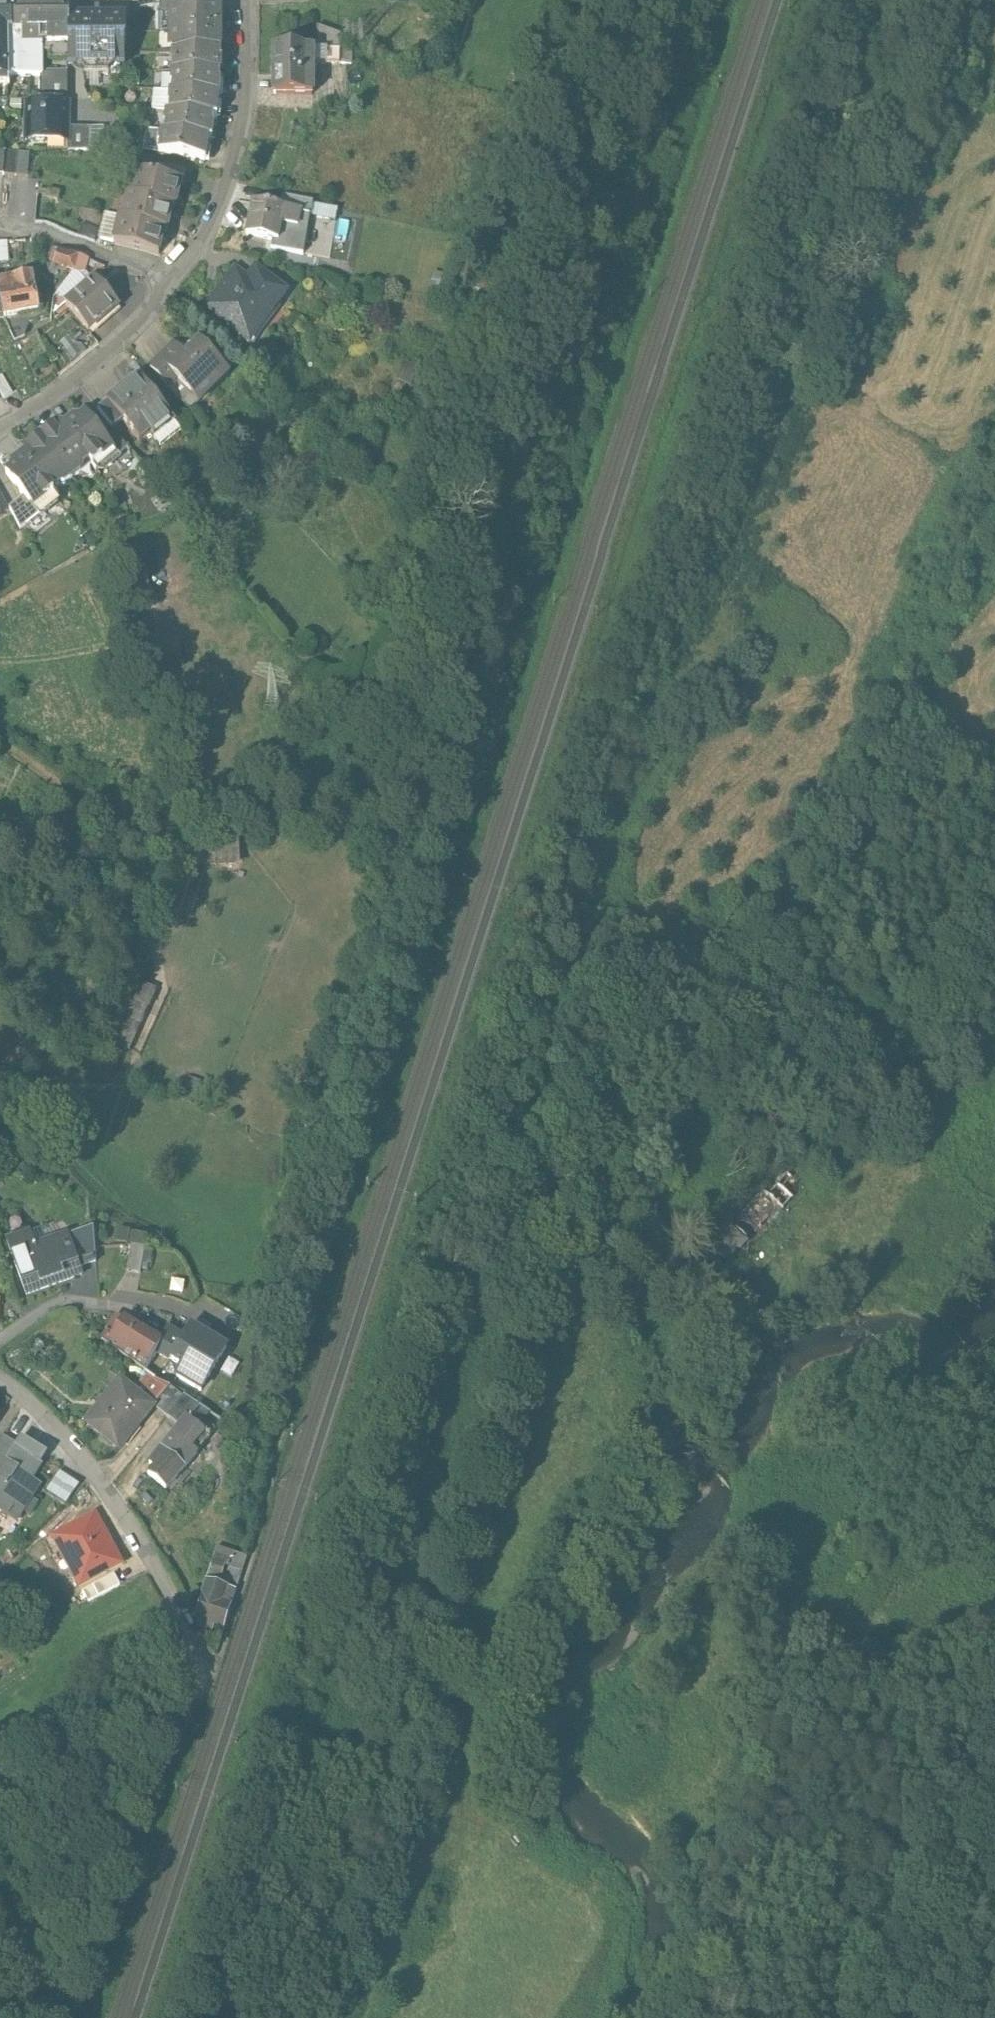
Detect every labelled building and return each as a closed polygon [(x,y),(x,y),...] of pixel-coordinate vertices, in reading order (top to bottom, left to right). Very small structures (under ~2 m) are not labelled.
[(9,76),(8,67),(8,34),(8,20),(12,20),(12,0),(0,0),(0,76),(9,76)] [(68,0),(12,0),(12,20),(8,20),(8,34),(42,34),(42,51),(68,51),(69,9),(68,0)] [(172,19),(175,19),(221,19),(221,7),(218,7),(218,0),(172,0),(172,19)] [(82,9),(69,9),(68,51),(68,54),(81,54),(82,9)] [(85,65),(115,65),(120,54),(123,54),(124,33),(125,33),(126,9),(82,9),(81,54),(85,54),(85,65)] [(221,39),(221,19),(175,19),(175,38),(219,39),(221,39)] [(8,67),(40,67),(43,67),(43,64),(42,51),(42,34),(8,34),(8,67)] [(274,35),(273,82),(313,82),(313,63),(313,61),(308,61),(308,49),(309,35),(274,35)] [(308,49),(317,50),(341,50),(340,35),(338,35),(309,35),(308,49)] [(340,35),(341,50),(351,50),(351,35),(340,35)] [(219,49),(219,39),(175,38),(174,59),(218,62),(221,62),(222,49),(219,49)] [(313,61),(313,63),(317,64),(317,50),(308,49),(308,61),(313,61)] [(218,71),(218,62),(174,59),(173,59),(171,81),(216,84),(219,84),(220,71),(218,71)] [(65,64),(43,64),(43,67),(40,67),(40,75),(65,74),(65,64)] [(65,74),(40,75),(40,91),(68,91),(68,74),(65,74)] [(214,105),(217,105),(218,93),(216,93),(216,84),(171,81),(170,80),(168,101),(214,105)] [(27,91),(29,130),(68,130),(68,119),(68,91),(40,91),(27,91)] [(165,120),(208,127),(213,128),(215,114),(213,114),(214,105),(168,101),(166,101),(165,120)] [(68,119),(68,130),(68,142),(90,142),(90,118),(68,119)] [(208,127),(165,120),(162,120),(158,141),(206,148),(208,136),(206,136),(208,127)] [(17,142),(6,142),(4,166),(15,167),(17,142)] [(17,142),(15,167),(27,168),(29,142),(17,142)] [(187,156),(158,153),(155,164),(181,170),(184,171),(187,156)] [(129,184),(172,194),(175,195),(181,170),(155,164),(135,159),(129,184)] [(301,194),(300,196),(309,197),(311,186),(281,180),(279,191),(301,194)] [(121,207),(165,218),(167,218),(172,194),(129,184),(127,183),(121,207)] [(251,187),(245,219),(277,225),(280,207),(297,211),(300,196),(301,194),(279,191),(267,188),(267,190),(251,187)] [(106,204),(100,228),(159,242),(165,218),(121,207),(106,204)] [(54,248),(59,235),(55,233),(50,247),(54,248)] [(54,248),(71,254),(77,241),(59,235),(54,248)] [(77,241),(71,254),(82,258),(87,245),(77,241)] [(237,255),(207,292),(248,324),(286,276),(267,261),(258,273),(237,255)] [(87,313),(117,286),(93,259),(63,286),(87,313)] [(0,277),(0,284),(3,303),(38,296),(31,262),(13,265),(15,274),(0,277)] [(16,305),(5,307),(13,323),(23,318),(16,305)] [(174,320),(149,345),(165,362),(175,353),(190,369),(204,355),(211,362),(227,347),(199,318),(185,331),(174,320)] [(138,357),(108,381),(122,399),(138,419),(169,394),(138,357)] [(96,387),(112,407),(122,399),(108,381),(106,379),(96,387)] [(82,396),(78,395),(63,406),(88,437),(96,446),(102,441),(108,441),(118,433),(103,414),(86,393),(82,396)] [(81,449),(80,444),(88,437),(63,406),(61,403),(52,409),(50,407),(39,416),(72,457),(81,449)] [(112,407),(103,414),(118,433),(127,426),(112,407)] [(57,463),(63,464),(72,457),(39,416),(28,425),(30,428),(22,434),(51,468),(57,463)] [(22,434),(9,445),(9,449),(5,452),(22,474),(38,493),(47,485),(47,479),(55,474),(51,468),(22,434)] [(22,474),(8,486),(19,509),(38,493),(22,474)] [(94,1230),(91,1197),(66,1207),(77,1237),(94,1230)] [(26,1202),(4,1210),(24,1265),(80,1244),(77,1237),(66,1207),(66,1205),(33,1217),(33,1215),(31,1216),(26,1202)] [(139,1241),(143,1215),(129,1213),(124,1239),(139,1241)] [(157,1309),(120,1287),(110,1303),(104,1300),(98,1309),(142,1340),(150,1326),(159,1310),(157,1309)] [(225,1315),(188,1293),(182,1303),(168,1326),(180,1334),(174,1344),(199,1358),(225,1315)] [(99,1382),(93,1378),(83,1392),(118,1419),(151,1375),(121,1352),(99,1382)] [(178,1396),(193,1377),(179,1366),(164,1385),(178,1396)] [(197,1371),(193,1377),(178,1396),(163,1417),(159,1414),(147,1430),(154,1435),(148,1444),(164,1456),(193,1418),(190,1415),(202,1399),(195,1394),(207,1378),(197,1371)] [(13,1415),(0,1406),(0,1407),(0,1436),(13,1415)] [(0,1436),(0,1485),(5,1488),(20,1463),(31,1470),(38,1457),(28,1451),(45,1424),(18,1407),(13,1415),(0,1436)] [(20,1463),(5,1488),(15,1494),(31,1470),(20,1463)] [(92,1483),(50,1506),(58,1521),(65,1517),(76,1537),(69,1541),(77,1556),(119,1533),(92,1483)] [(245,1523),(231,1518),(227,1530),(230,1531),(228,1534),(240,1538),(245,1523)] [(212,1520),(210,1526),(218,1528),(220,1522),(212,1520)] [(210,1526),(205,1543),(217,1546),(222,1529),(218,1528),(210,1526)] [(217,1546),(205,1543),(204,1548),(205,1548),(216,1551),(217,1546)] [(117,1554),(112,1544),(80,1561),(85,1571),(117,1554)] [(194,1586),(196,1592),(204,1594),(205,1588),(222,1593),(229,1572),(219,1569),(224,1554),(216,1551),(205,1548),(194,1586)] [(229,1572),(234,1557),(224,1554),(219,1569),(229,1572)]
